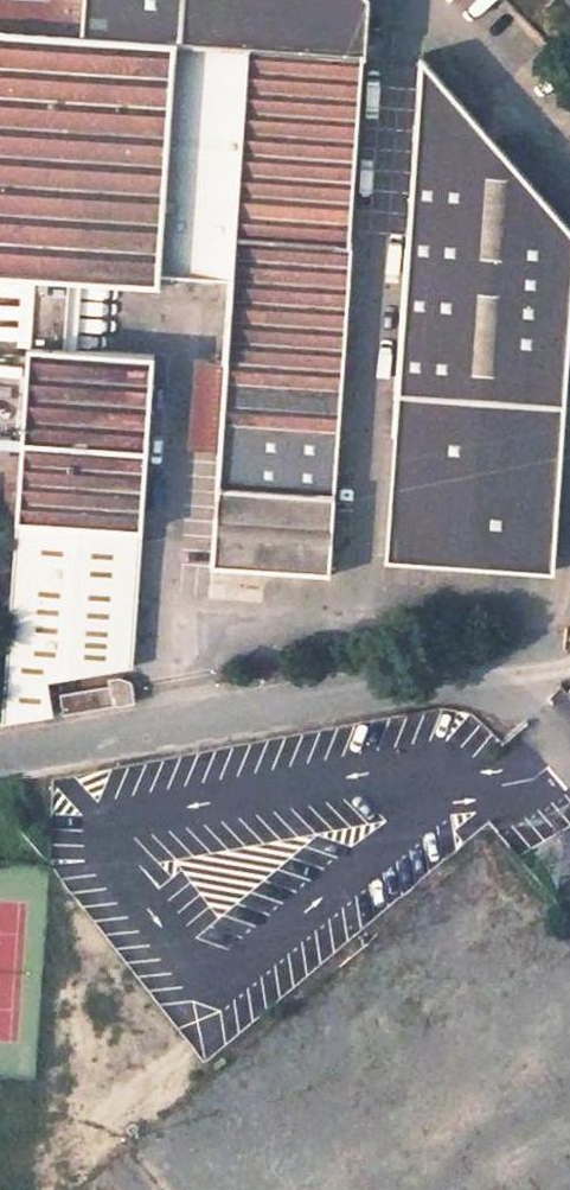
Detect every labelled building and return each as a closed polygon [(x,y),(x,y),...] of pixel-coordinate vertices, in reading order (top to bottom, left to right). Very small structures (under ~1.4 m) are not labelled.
[(205,275),(233,275),(231,299),(228,359),(228,362),(222,447),(215,566),(335,576),(372,0),(83,0),(81,37),(0,30),(0,274),(37,276),(35,347),(27,477),(25,498),(24,520),(11,619),(4,727),(55,718),(55,683),(133,666),(144,527),(155,354),(66,349),(71,278),(160,283),(159,271),(205,275)] [(83,0),(0,0),(0,30),(81,37),(83,0)] [(390,519),(389,559),(558,571),(569,359),(569,226),(419,49),(390,519)] [(198,356),(190,446),(222,447),(228,362),(228,359),(198,356)] [(132,683),(110,686),(113,707),(134,705),(132,683)] [(110,686),(62,693),(66,716),(113,707),(110,686)]
